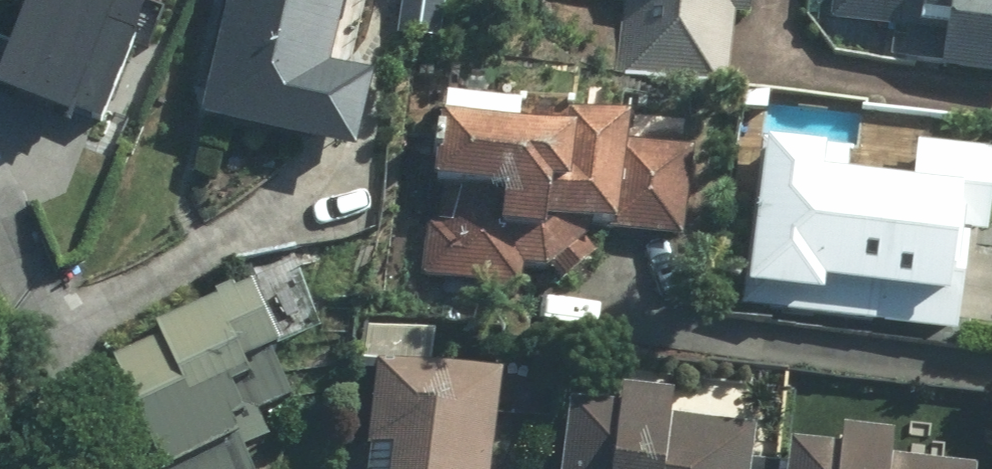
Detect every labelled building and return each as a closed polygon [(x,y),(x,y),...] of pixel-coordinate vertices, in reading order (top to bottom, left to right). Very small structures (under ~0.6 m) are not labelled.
[(0,66),(0,92),(71,120),(79,103),(103,113),(135,29),(145,0),(29,0),(0,66)] [(205,115),(358,152),(376,81),(329,70),(346,0),(233,0),(205,115)] [(755,0),(555,0),(631,8),(624,75),(721,85),(728,15),(753,18),(755,0)] [(817,17),(894,26),(890,63),(991,75),(991,0),(819,0),(817,17)] [(695,149),(628,142),(629,125),(572,118),(570,136),(524,131),(526,107),(446,98),(426,280),(506,289),(563,282),(622,235),(684,243),(695,149)] [(913,185),(846,176),(850,151),(764,140),(745,289),(830,300),(832,283),(953,299),(962,228),(985,231),(991,181),(991,153),(919,143),(913,185)] [(164,340),(117,359),(162,468),(253,468),(247,454),(272,444),(259,413),(297,397),(250,285),(157,323),(164,340)] [(379,362),(367,468),(493,468),(503,375),(379,362)] [(617,406),(568,400),(559,468),(744,468),(750,424),(674,414),(677,395),(620,388),(617,406)] [(840,450),(791,443),(787,468),(972,468),(973,468),(897,457),(899,438),(842,431),(840,450)]
